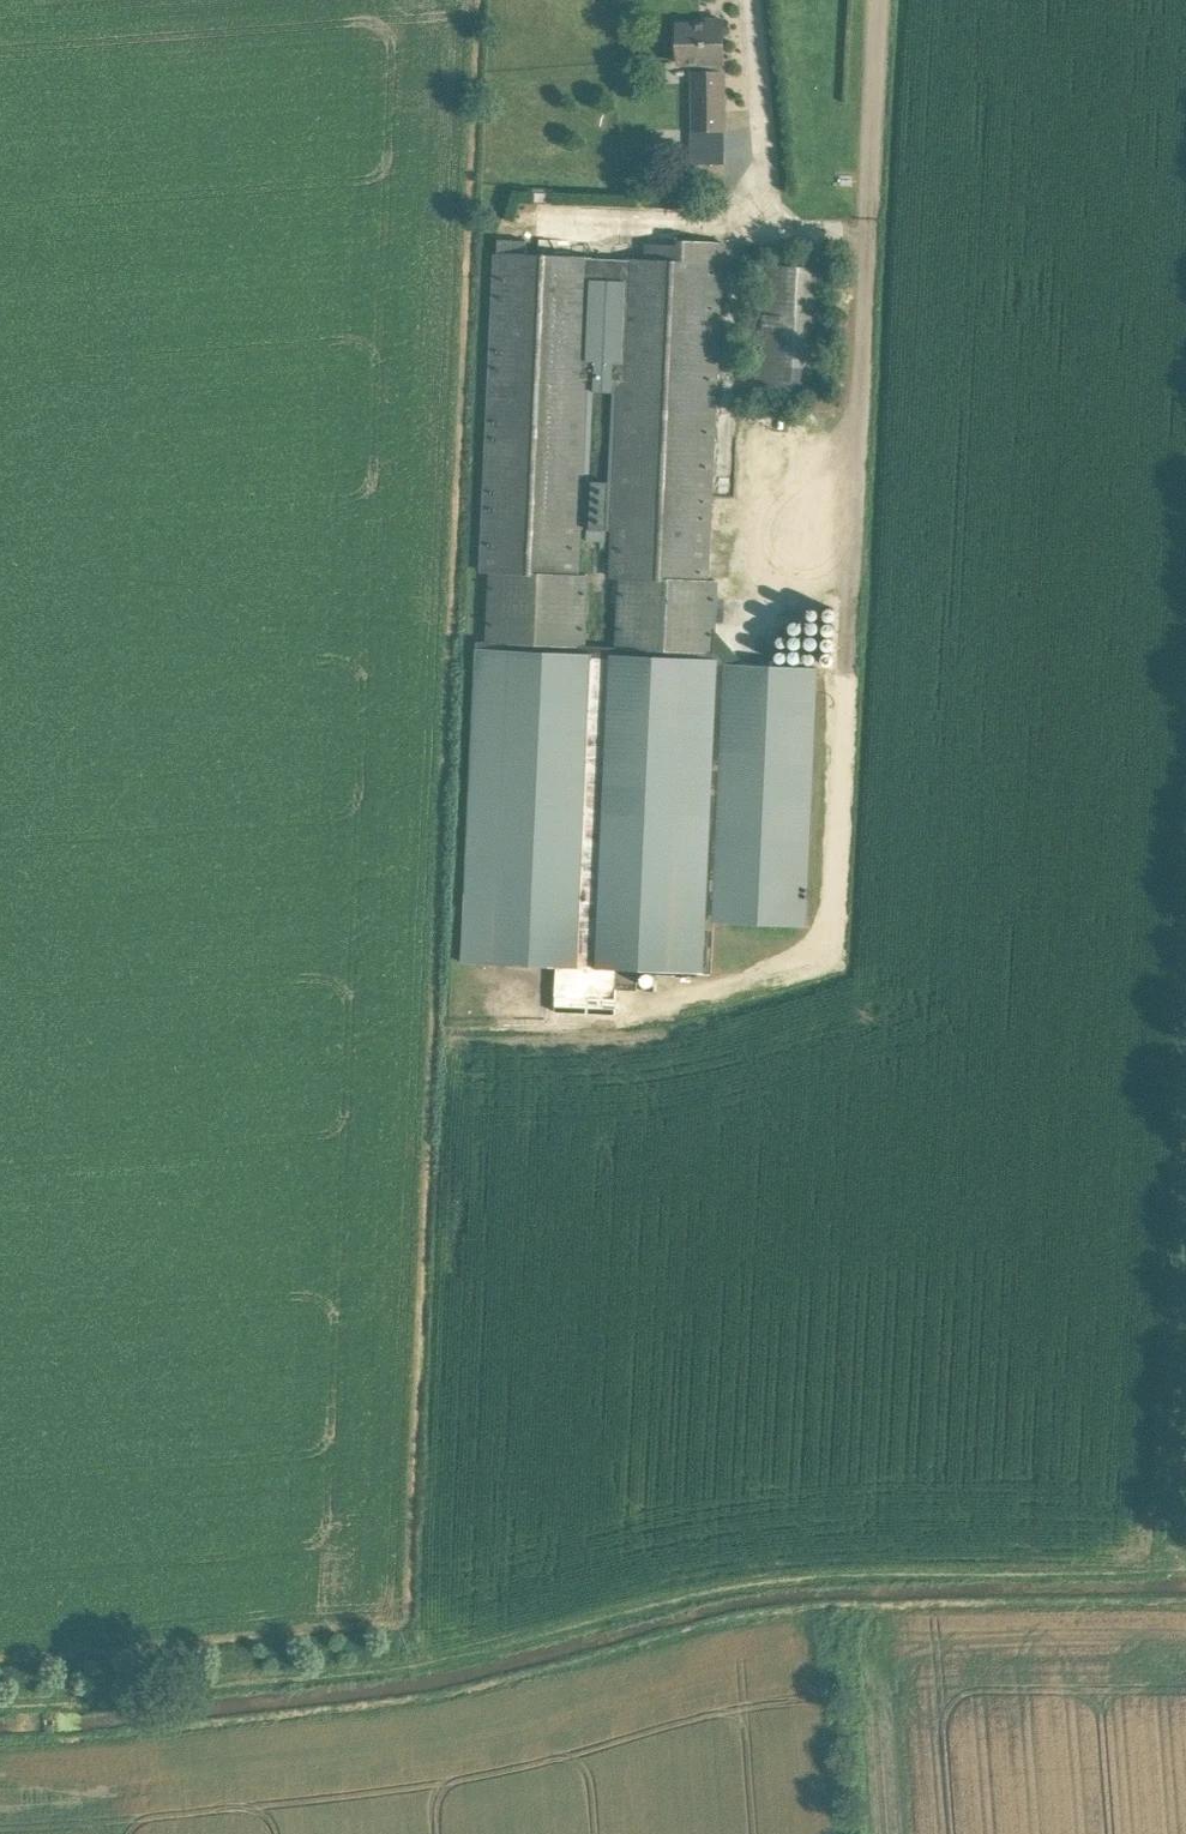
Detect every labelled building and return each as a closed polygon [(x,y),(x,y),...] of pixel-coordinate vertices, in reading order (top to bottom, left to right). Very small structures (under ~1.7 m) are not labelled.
[(678,63),(701,62),(701,72),(693,72),(693,130),(694,149),(725,148),(724,72),(718,72),(718,62),(724,62),(723,19),(722,19),(722,24),(678,24),(678,63)] [(723,246),(646,243),(645,260),(525,255),(526,241),(497,239),(483,571),(491,571),(488,641),(477,641),(463,962),(557,966),(555,1011),(616,1014),(616,1008),(619,1008),(620,998),(616,998),(617,988),(637,989),(638,969),(712,973),(714,921),(807,925),(818,667),(726,663),(726,659),(719,651),(714,651),(717,580),(709,579),(723,246)] [(761,389),(823,392),(829,268),(766,264),(761,389)] [(587,527),(586,539),(606,540),(607,528),(604,528),(606,479),(592,478),(589,528),(587,527)]
